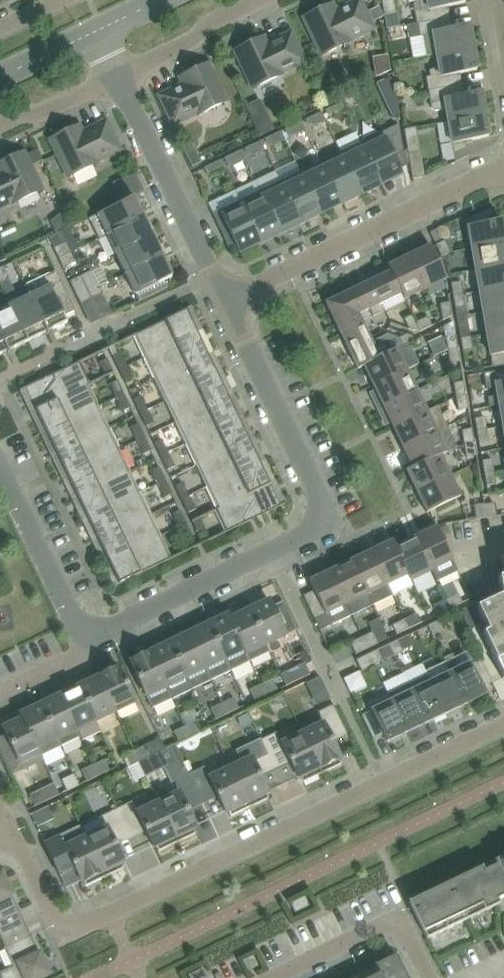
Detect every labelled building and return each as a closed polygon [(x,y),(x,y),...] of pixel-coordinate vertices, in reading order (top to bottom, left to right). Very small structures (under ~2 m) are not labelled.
[(308,15),(304,18),(322,55),(350,42),(349,40),(372,28),(359,0),(335,12),(332,4),(320,10),(318,6),(306,11),(308,15)] [(393,0),(381,0),(383,15),(396,13),(393,0)] [(418,1),(416,2),(414,4),(413,6),(414,11),(416,24),(449,18),(449,17),(443,18),(441,8),(457,5),(464,4),(464,2),(463,0),(418,0),(418,1)] [(378,6),(368,11),(373,21),(383,16),(378,6)] [(396,13),(383,15),(386,28),(400,25),(398,13),(396,13)] [(427,57),(436,55),(472,49),(468,27),(445,30),(443,20),(449,19),(449,18),(416,24),(407,25),(409,39),(423,36),(427,57)] [(235,51),(253,88),(281,75),(280,73),(304,61),(290,33),(267,45),(263,37),(235,51)] [(476,71),(475,69),(472,49),(436,55),(438,68),(429,71),(430,77),(425,78),(428,91),(461,85),(461,84),(455,85),(453,75),(476,71)] [(373,56),(375,75),(390,69),(388,54),(373,56)] [(160,96),(173,124),(197,113),(198,115),(226,101),(208,64),(203,66),(201,62),(189,67),(191,72),(180,77),(183,85),(160,96)] [(390,77),(377,82),(396,113),(406,112),(390,77)] [(461,85),(428,91),(430,104),(431,108),(436,112),(445,110),(448,122),(483,116),(480,96),(480,93),(473,95),(457,97),(455,87),(461,86),(461,85)] [(345,111),(341,103),(326,110),(329,109),(332,117),(330,118),(345,111)] [(325,121),(321,113),(306,120),(308,119),(312,126),(310,127),(310,128),(325,121)] [(467,156),(465,142),(487,138),(483,116),(448,122),(455,162),(467,156)] [(95,161),(119,150),(105,122),(82,133),(78,126),(50,139),(68,177),(96,163),(95,161)] [(305,130),(301,122),(286,129),(286,130),(288,129),(292,136),(290,137),(290,138),(305,130)] [(381,133),(360,143),(380,185),(401,175),(398,169),(410,163),(409,154),(408,150),(403,152),(398,125),(381,133)] [(416,127),(404,129),(408,150),(409,154),(420,152),(416,127)] [(284,140),(280,132),(266,139),(268,138),(272,146),(269,147),(270,147),(284,140)] [(264,150),(260,141),(245,149),(246,149),(248,148),(251,155),(249,156),(249,157),(264,150)] [(380,185),(360,143),(340,153),(360,195),(380,185)] [(23,152),(18,155),(16,150),(5,156),(6,160),(0,163),(0,207),(12,201),(13,203),(41,190),(23,152)] [(244,159),(240,151),(225,158),(225,159),(228,158),(231,165),(229,166),(229,167),(244,159)] [(424,176),(420,152),(409,154),(410,163),(413,178),(424,176)] [(360,195),(340,153),(320,162),(340,204),(360,195)] [(197,155),(187,160),(190,167),(200,162),(197,155)] [(224,169),(220,161),(205,168),(207,167),(211,175),(209,176),(224,169)] [(340,204),(320,162),(300,172),(320,214),(340,204)] [(320,214),(300,172),(279,182),(300,224),(320,214)] [(300,224),(279,182),(259,191),(279,233),(300,224)] [(239,201),(259,243),(279,233),(259,191),(239,201)] [(105,235),(105,236),(145,217),(144,216),(142,217),(138,208),(140,207),(137,201),(135,202),(133,198),(97,215),(106,235),(105,235)] [(239,201),(218,211),(212,214),(229,249),(235,246),(239,253),(259,243),(239,201)] [(466,220),(471,249),(503,243),(503,233),(502,221),(494,222),(491,208),(466,220)] [(145,218),(145,217),(105,236),(105,237),(107,236),(116,255),(152,238),(151,234),(152,233),(149,227),(147,228),(143,219),(145,218)] [(61,232),(48,238),(58,258),(70,253),(61,232)] [(154,241),(152,238),(116,255),(125,274),(123,274),(124,275),(163,256),(161,256),(157,248),(159,247),(156,240),(154,241)] [(431,244),(437,257),(449,251),(443,239),(431,244)] [(471,249),(475,270),(503,265),(503,243),(471,249)] [(430,246),(409,256),(425,289),(446,279),(430,246)] [(75,262),(70,253),(58,258),(63,268),(75,262)] [(124,276),(126,275),(138,302),(167,288),(164,281),(171,277),(169,273),(171,273),(168,266),(166,267),(162,258),(164,257),(163,256),(124,275),(124,276)] [(409,256),(388,266),(404,299),(425,289),(409,256)] [(479,291),(503,287),(503,265),(475,270),(479,291)] [(404,300),(404,299),(388,266),(372,273),(375,279),(358,287),(369,309),(381,303),(401,294),(404,300)] [(0,268),(0,283),(9,279),(3,267),(0,268)] [(71,304),(55,271),(25,286),(29,294),(28,294),(47,334),(48,334),(47,332),(67,323),(63,316),(74,311),(71,304)] [(91,271),(80,277),(91,299),(102,294),(91,271)] [(80,304),(91,299),(80,277),(69,282),(80,304)] [(450,284),(453,296),(462,294),(460,282),(450,284)] [(325,303),(341,336),(363,326),(358,314),(369,309),(358,287),(325,303)] [(482,313),(503,309),(503,287),(479,291),(482,313)] [(28,296),(9,306),(27,342),(46,333),(46,334),(47,334),(28,294),(27,295),(28,296)] [(465,307),(462,294),(453,296),(455,308),(465,307)] [(442,321),(452,316),(449,302),(439,304),(442,321)] [(385,311),(381,303),(369,309),(373,317),(385,311)] [(8,353),(9,353),(8,351),(27,342),(9,306),(0,310),(0,337),(8,353)] [(137,333),(138,335),(148,356),(201,330),(195,332),(186,312),(191,309),(190,308),(137,333)] [(486,334),(503,331),(503,309),(482,313),(486,334)] [(415,331),(418,329),(415,322),(412,315),(404,319),(408,328),(415,331)] [(427,316),(415,322),(418,329),(419,332),(432,326),(427,316)] [(378,357),(363,326),(341,336),(357,369),(397,349),(396,349),(378,357)] [(201,330),(148,356),(158,377),(212,352),(211,351),(206,354),(196,333),(201,331),(201,330)] [(486,334),(492,367),(503,365),(503,331),(486,334)] [(397,339),(401,347),(415,340),(413,337),(406,334),(397,339)] [(445,337),(447,350),(457,348),(455,335),(445,337)] [(462,351),(472,349),(470,337),(460,338),(462,351)] [(397,349),(357,369),(363,366),(373,386),(406,370),(419,364),(409,343),(401,347),(397,349)] [(459,362),(457,348),(447,350),(450,364),(459,362)] [(120,352),(112,356),(118,370),(126,366),(120,352)] [(212,352),(158,377),(169,399),(222,373),(216,375),(206,355),(212,352)] [(105,377),(113,373),(107,360),(99,364),(105,377)] [(30,412),(90,384),(79,361),(19,390),(20,391),(25,389),(35,409),(30,412)] [(133,380),(126,366),(118,370),(125,384),(133,380)] [(369,392),(377,409),(383,407),(416,391),(406,370),(373,386),(374,390),(369,392)] [(503,404),(503,370),(493,372),(499,405),(503,404)] [(222,373),(169,399),(179,421),(232,395),(232,394),(227,397),(217,377),(222,374),(222,373)] [(115,398),(123,394),(117,381),(109,385),(115,398)] [(453,383),(455,397),(465,395),(463,381),(453,383)] [(91,386),(90,384),(30,412),(30,413),(36,410),(45,431),(40,433),(40,434),(94,408),(85,389),(91,386)] [(416,391),(383,407),(377,409),(385,426),(391,424),(392,427),(426,411),(416,391)] [(130,408),(123,394),(115,398),(122,412),(130,408)] [(232,395),(179,421),(189,442),(243,417),(242,416),(237,419),(227,398),(233,396),(232,395)] [(468,409),(465,395),(455,397),(458,410),(468,409)] [(140,396),(133,399),(139,413),(147,409),(140,396)] [(426,411),(392,427),(402,448),(447,426),(438,406),(426,412),(426,411)] [(41,434),(46,432),(56,452),(50,455),(51,456),(104,430),(94,408),(40,434),(41,434)] [(147,409),(139,413),(146,427),(154,423),(147,409)] [(243,417),(189,442),(200,464),(253,438),(247,440),(238,420),(243,417)] [(474,419),(476,431),(486,429),(484,417),(474,419)] [(144,437),(138,424),(130,428),(136,441),(144,437)] [(406,471),(446,452),(457,447),(447,426),(402,448),(412,468),(406,470),(406,471)] [(461,430),(464,444),(473,442),(471,429),(461,430)] [(488,442),(486,429),(476,431),(478,444),(488,442)] [(51,456),(57,454),(66,474),(61,477),(115,451),(104,430),(51,456)] [(143,455),(151,451),(144,437),(136,441),(143,455)] [(253,438),(200,464),(210,486),(264,460),(263,459),(258,462),(248,442),(253,439),(253,438)] [(161,439),(153,443),(160,456),(168,453),(161,439)] [(466,458),(476,456),(473,442),(464,444),(466,458)] [(71,498),(72,499),(125,473),(115,451),(61,477),(62,478),(67,475),(77,496),(71,498)] [(406,471),(416,492),(450,475),(440,456),(446,453),(446,452),(406,471)] [(174,466),(168,453),(160,456),(167,470),(174,466)] [(484,473),(494,472),(491,459),(482,461),(484,473)] [(264,460),(210,486),(220,506),(274,482),(274,481),(268,484),(258,463),(264,461),(264,460)] [(157,484),(165,480),(158,467),(151,471),(157,484)] [(494,472),(484,473),(486,486),(496,484),(494,472)] [(82,520),(136,495),(125,473),(72,499),(77,497),(87,517),(82,520)] [(426,513),(460,497),(450,475),(416,492),(426,513)] [(171,494),(165,480),(157,484),(164,498),(171,494)] [(182,482),(174,486),(181,500),(189,496),(182,482)] [(214,509),(215,511),(225,533),(285,504),(284,503),(279,505),(269,485),(274,482),(220,506),(214,509)] [(82,520),(82,521),(88,518),(97,539),(92,541),(92,542),(146,516),(136,495),(82,520)] [(195,509),(189,496),(181,500),(187,513),(195,509)] [(494,503),(484,505),(486,518),(496,516),(494,503)] [(474,505),(476,519),(486,518),(484,505),(484,504),(474,505)] [(178,527),(186,524),(179,510),(171,514),(178,527)] [(146,516),(92,542),(93,543),(98,540),(108,560),(102,563),(103,564),(156,538),(146,516)] [(199,518),(191,522),(198,535),(206,531),(199,518)] [(184,541),(192,538),(186,524),(178,527),(184,541)] [(458,571),(436,527),(415,537),(431,571),(436,582),(458,571)] [(410,581),(431,571),(415,537),(395,547),(392,541),(410,581)] [(156,538),(103,564),(108,562),(118,582),(113,585),(113,586),(167,560),(156,538)] [(407,575),(410,581),(392,541),(371,551),(387,585),(407,575)] [(350,561),(366,595),(372,605),(392,595),(387,585),(371,551),(350,561)] [(350,561),(330,571),(346,604),(366,595),(350,561)] [(346,605),(346,604),(330,571),(309,581),(314,591),(303,596),(320,631),(351,615),(346,605)] [(498,578),(503,604),(497,606),(494,599),(476,608),(485,626),(494,621),(497,627),(482,634),(503,677),(502,678),(502,679),(503,679),(503,577),(498,578)] [(445,600),(450,609),(462,603),(458,594),(445,600)] [(248,610),(265,645),(297,630),(283,601),(272,607),(269,600),(248,610)] [(437,615),(450,609),(445,600),(433,606),(437,615)] [(269,653),(265,645),(248,610),(241,613),(239,609),(227,615),(250,662),(269,653)] [(404,619),(409,629),(421,623),(417,613),(404,619)] [(208,624),(224,659),(230,671),(250,662),(227,615),(208,624)] [(404,619),(392,626),(396,635),(409,629),(404,619)] [(431,635),(443,629),(439,621),(427,626),(431,635)] [(188,633),(205,668),(211,681),(230,671),(224,659),(208,624),(188,633)] [(372,632),(361,638),(366,649),(378,643),(372,632)] [(169,643),(191,690),(211,681),(205,668),(188,633),(169,643)] [(366,649),(361,638),(350,643),(355,654),(366,649)] [(403,652),(397,640),(388,645),(394,656),(403,652)] [(149,652),(166,687),(172,699),(191,690),(169,643),(149,652)] [(378,649),(367,655),(372,666),(384,661),(378,649)] [(166,687),(149,652),(129,662),(146,697),(147,696),(153,708),(172,699),(166,687)] [(372,666),(367,655),(356,660),(361,671),(372,666)] [(450,673),(465,704),(485,695),(481,687),(492,682),(480,658),(458,668),(455,661),(446,665),(450,673)] [(285,686),(310,675),(304,663),(280,675),(285,686)] [(98,677),(115,712),(135,702),(118,667),(98,677)] [(430,682),(445,714),(465,704),(450,673),(430,682)] [(426,723),(445,714),(430,682),(426,675),(408,684),(407,684),(426,723)] [(78,686),(95,721),(115,712),(98,677),(78,686)] [(272,679),(261,685),(266,696),(277,690),(272,679)] [(389,696),(391,701),(406,733),(426,723),(407,684),(387,694),(388,696),(389,696)] [(249,690),(254,701),(266,696),(261,685),(249,690)] [(59,695),(76,731),(95,721),(78,686),(59,695)] [(39,705),(56,740),(57,740),(61,747),(79,738),(76,731),(59,695),(39,705)] [(406,733),(391,701),(389,696),(388,696),(369,705),(371,711),(361,716),(372,740),(383,735),(386,742),(406,733)] [(233,698),(222,703),(227,714),(238,709),(233,698)] [(215,720),(227,714),(222,703),(210,709),(215,720)] [(56,740),(39,705),(20,714),(39,754),(42,761),(43,761),(41,756),(61,747),(57,740),(56,740)] [(322,723),(302,733),(321,774),(322,774),(322,773),(340,764),(338,759),(340,758),(333,743),(330,737),(345,730),(337,713),(334,707),(333,705),(317,713),(321,721),(322,723)] [(42,761),(39,754),(20,714),(8,720),(10,724),(2,728),(23,770),(42,761)] [(196,721),(185,726),(190,737),(201,732),(196,721)] [(190,737),(185,726),(174,732),(179,743),(190,737)] [(276,732),(261,740),(264,748),(272,764),(287,757),(298,778),(300,777),(302,783),(321,774),(302,733),(281,743),(280,741),(276,732)] [(145,746),(133,751),(139,762),(150,756),(165,749),(160,738),(145,746)] [(241,762),(229,768),(231,771),(247,803),(249,808),(268,799),(266,794),(268,793),(257,771),(272,764),(264,748),(261,740),(246,747),(236,752),(241,761),(241,762)] [(127,767),(139,762),(133,751),(122,756),(127,767)] [(104,760),(92,765),(97,776),(109,771),(104,760)] [(175,794),(157,802),(174,837),(177,843),(196,834),(193,828),(195,827),(188,813),(185,806),(200,799),(192,783),(188,775),(185,767),(181,769),(177,761),(162,768),(170,784),(175,794)] [(86,782),(97,776),(92,765),(81,771),(86,782)] [(193,772),(188,775),(192,783),(200,799),(215,792),(218,798),(225,813),(227,812),(230,817),(249,808),(249,809),(249,808),(247,803),(231,771),(229,768),(209,778),(208,775),(204,767),(193,772)] [(67,791),(78,786),(73,775),(61,780),(67,791)] [(34,807),(59,795),(53,783),(29,795),(34,807)] [(131,802),(116,809),(120,818),(128,834),(143,827),(146,833),(153,848),(155,847),(158,852),(176,843),(177,843),(174,837),(157,802),(136,812),(135,810),(131,802)] [(101,817),(80,827),(102,872),(105,878),(105,877),(124,868),(121,863),(123,862),(116,848),(113,841),(128,834),(120,818),(116,809),(101,817)] [(44,844),(56,868),(71,861),(81,882),(83,881),(86,887),(104,878),(105,878),(80,827),(44,844)] [(409,902),(426,939),(468,919),(464,912),(481,904),(485,911),(498,905),(498,904),(496,900),(503,897),(503,857),(495,861),(497,865),(483,872),(481,868),(438,889),(421,897),(409,902)] [(20,926),(15,915),(19,913),(1,875),(0,875),(0,936),(20,926)] [(304,896),(290,903),(294,913),(309,906),(304,896)] [(0,972),(0,973),(2,977),(39,977),(48,973),(30,935),(26,937),(20,926),(0,936),(0,938),(5,948),(3,948),(12,967),(0,972)] [(243,961),(245,965),(248,971),(257,966),(253,956),(243,961)] [(408,977),(404,969),(402,970),(395,956),(376,965),(382,977),(408,977)] [(376,965),(375,966),(376,968),(373,969),(372,967),(363,972),(364,974),(359,976),(359,977),(382,977),(376,965)] [(202,969),(188,975),(189,977),(206,977),(202,969)]
